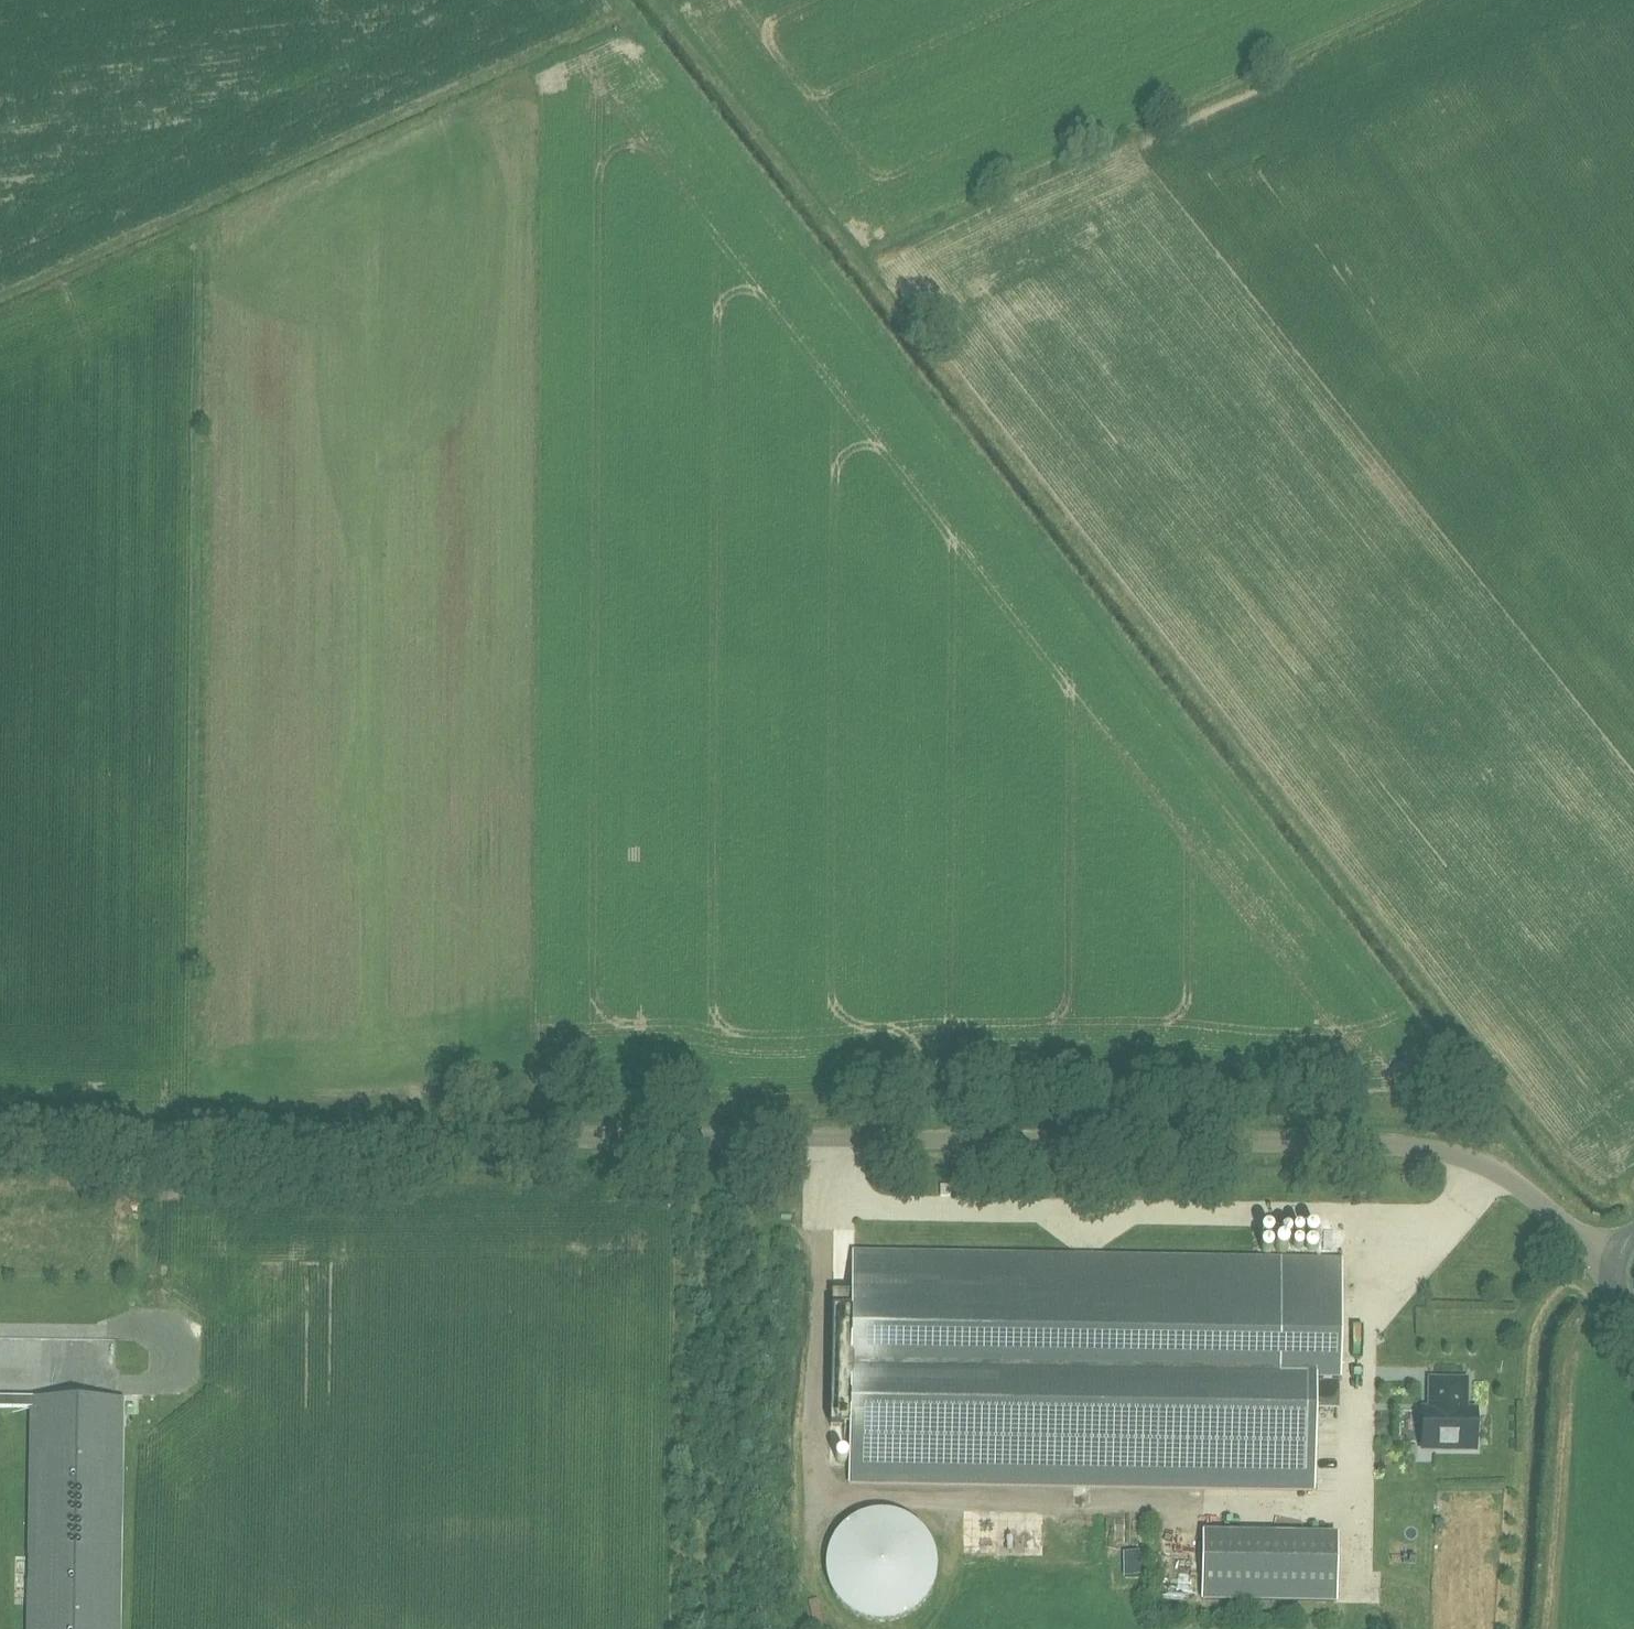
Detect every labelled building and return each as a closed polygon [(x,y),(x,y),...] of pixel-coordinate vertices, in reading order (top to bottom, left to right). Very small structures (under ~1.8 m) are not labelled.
[(830,1426),(850,1426),(849,1484),(1313,1491),(1315,1381),(1339,1381),(1341,1259),(853,1252),(852,1309),(833,1309),(833,1293),(832,1293),(830,1426)] [(1432,1381),(1431,1410),(1423,1410),(1422,1448),(1475,1449),(1476,1411),(1461,1411),(1461,1402),(1464,1402),(1464,1381),(1432,1381)] [(31,1408),(28,1628),(120,1628),(123,1400),(0,1398),(0,1407),(31,1408)] [(854,1519),(839,1529),(828,1550),(826,1569),(835,1597),(855,1615),(886,1621),(918,1608),(935,1581),(934,1549),(917,1523),(898,1512),(871,1511),(854,1519)] [(1202,1600),(1336,1602),(1337,1535),(1203,1532),(1202,1600)] [(15,1596),(26,1596),(26,1557),(15,1556),(15,1596)]
